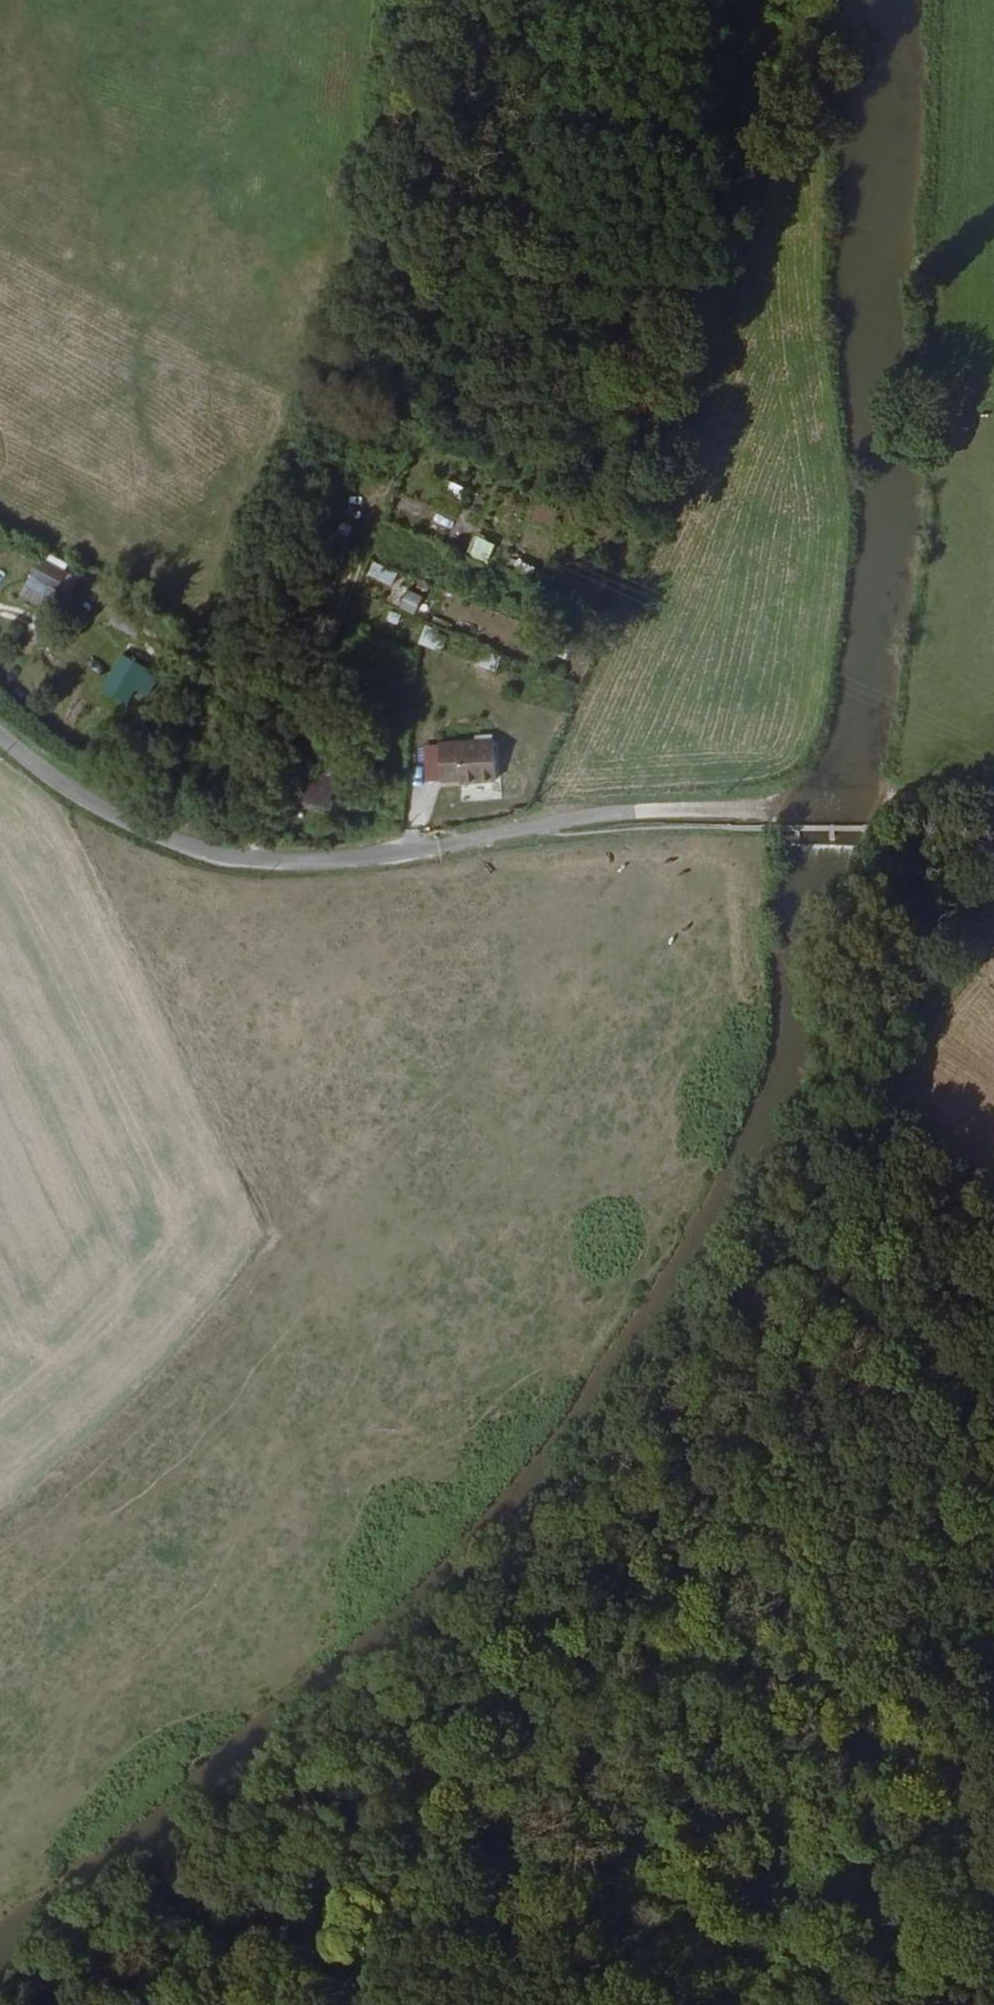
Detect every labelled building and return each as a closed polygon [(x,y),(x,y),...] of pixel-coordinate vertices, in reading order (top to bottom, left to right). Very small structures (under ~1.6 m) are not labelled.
[(488,566),(491,550),(474,547),(471,562),(488,566)] [(25,583),(65,603),(79,577),(38,556),(25,583)] [(372,561),(366,574),(391,585),(397,571),(372,561)] [(534,581),(536,568),(521,566),(520,578),(534,581)] [(398,606),(416,612),(423,596),(404,589),(398,606)] [(113,624),(129,628),(133,614),(117,609),(113,624)] [(417,643),(440,651),(447,632),(424,624),(417,643)] [(146,697),(159,673),(119,653),(101,688),(126,702),(132,690),(146,697)] [(498,787),(495,748),(459,750),(460,761),(441,762),(443,788),(462,787),(462,789),(498,787)] [(440,752),(441,762),(460,761),(459,750),(440,752)] [(346,798),(355,772),(324,763),(317,789),(346,798)]
